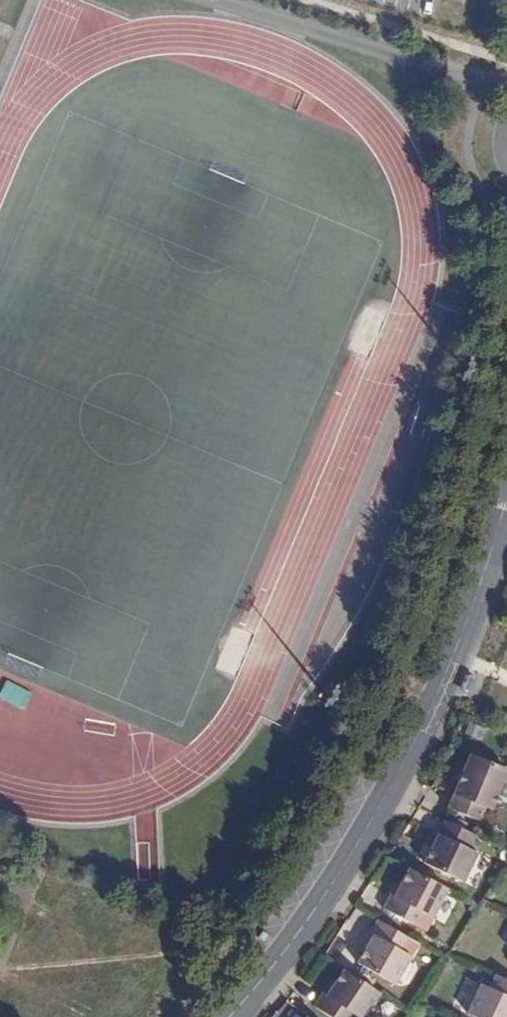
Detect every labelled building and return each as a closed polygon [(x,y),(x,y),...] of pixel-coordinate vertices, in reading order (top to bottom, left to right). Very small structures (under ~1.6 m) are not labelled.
[(446,806),(478,820),(484,807),(489,810),(506,768),(470,753),(446,806)] [(468,850),(475,835),(444,821),(424,862),(462,881),(475,855),(468,850)] [(447,889),(408,869),(400,883),(393,897),(389,895),(382,908),(413,926),(421,911),(432,917),(447,889)] [(393,897),(400,883),(396,881),(389,895),(393,897)] [(415,942),(376,920),(368,934),(361,947),(357,945),(350,956),(381,975),(389,964),(398,969),(415,942)] [(361,947),(368,934),(364,932),(357,945),(361,947)] [(344,970),(335,983),(327,997),(322,994),(314,1006),(330,1016),(350,1016),(354,1012),(362,1016),(365,1016),(380,994),(344,970)] [(495,975),(488,988),(479,985),(468,1012),(478,1016),(506,1016),(506,980),(495,975)] [(331,981),(322,994),(327,997),(335,983),(331,981)]
